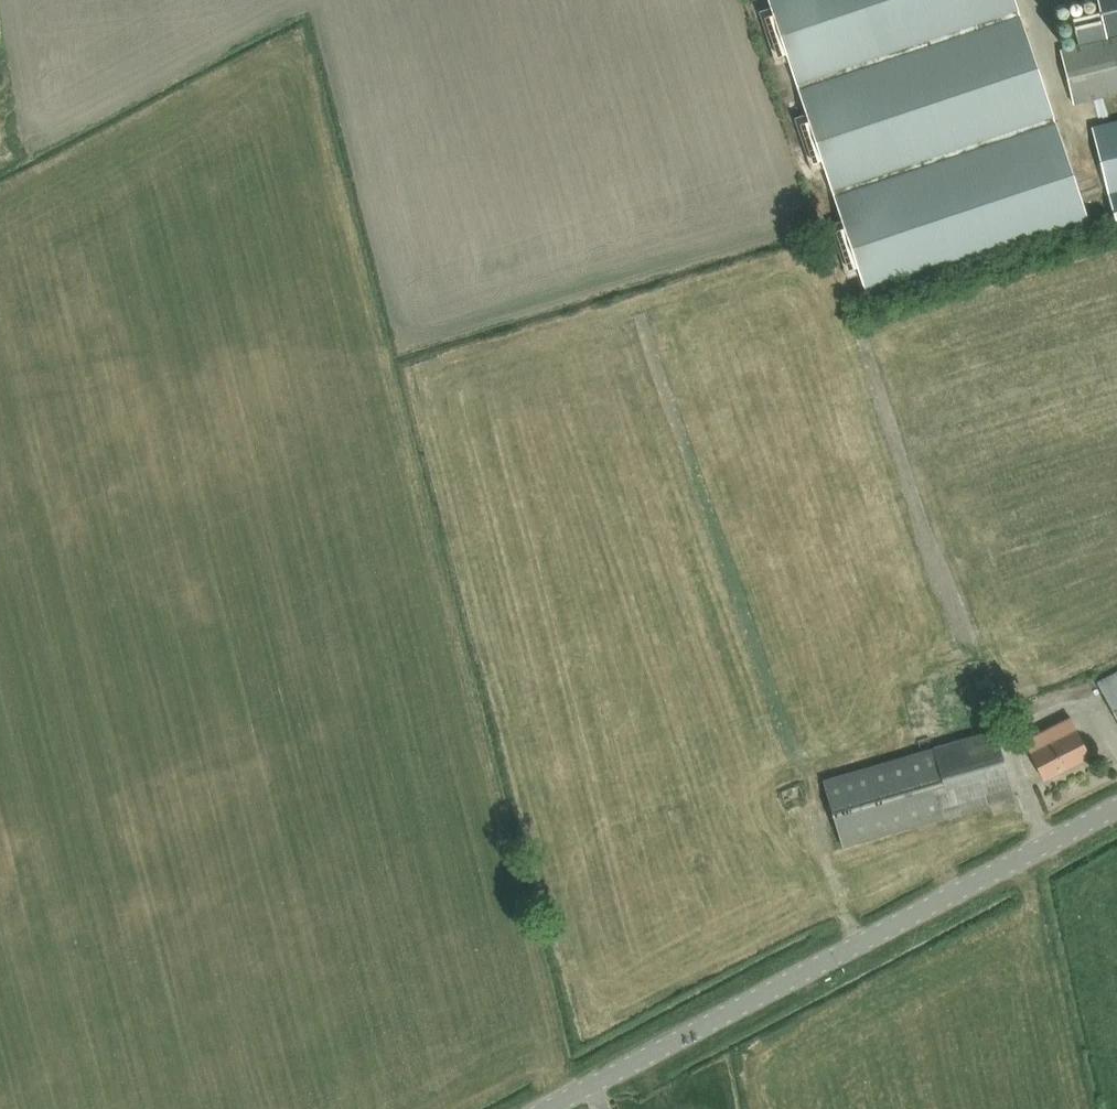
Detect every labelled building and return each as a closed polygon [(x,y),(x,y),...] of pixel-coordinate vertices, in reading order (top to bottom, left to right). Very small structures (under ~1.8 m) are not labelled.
[(1015,0),(768,0),(867,297),(1090,223),(1015,0)] [(1060,48),(1074,102),(1116,92),(1116,0),(1098,0),(1101,9),(1071,16),(1078,42),(1078,44),(1060,48)] [(1092,127),(1108,191),(1116,189),(1116,121),(1092,127)] [(1116,718),(1116,671),(1098,682),(1116,718)] [(1024,740),(1044,778),(1090,754),(1073,722),(1057,730),(1055,724),(1024,740)] [(823,780),(836,823),(842,845),(1014,794),(995,730),(823,780)]
